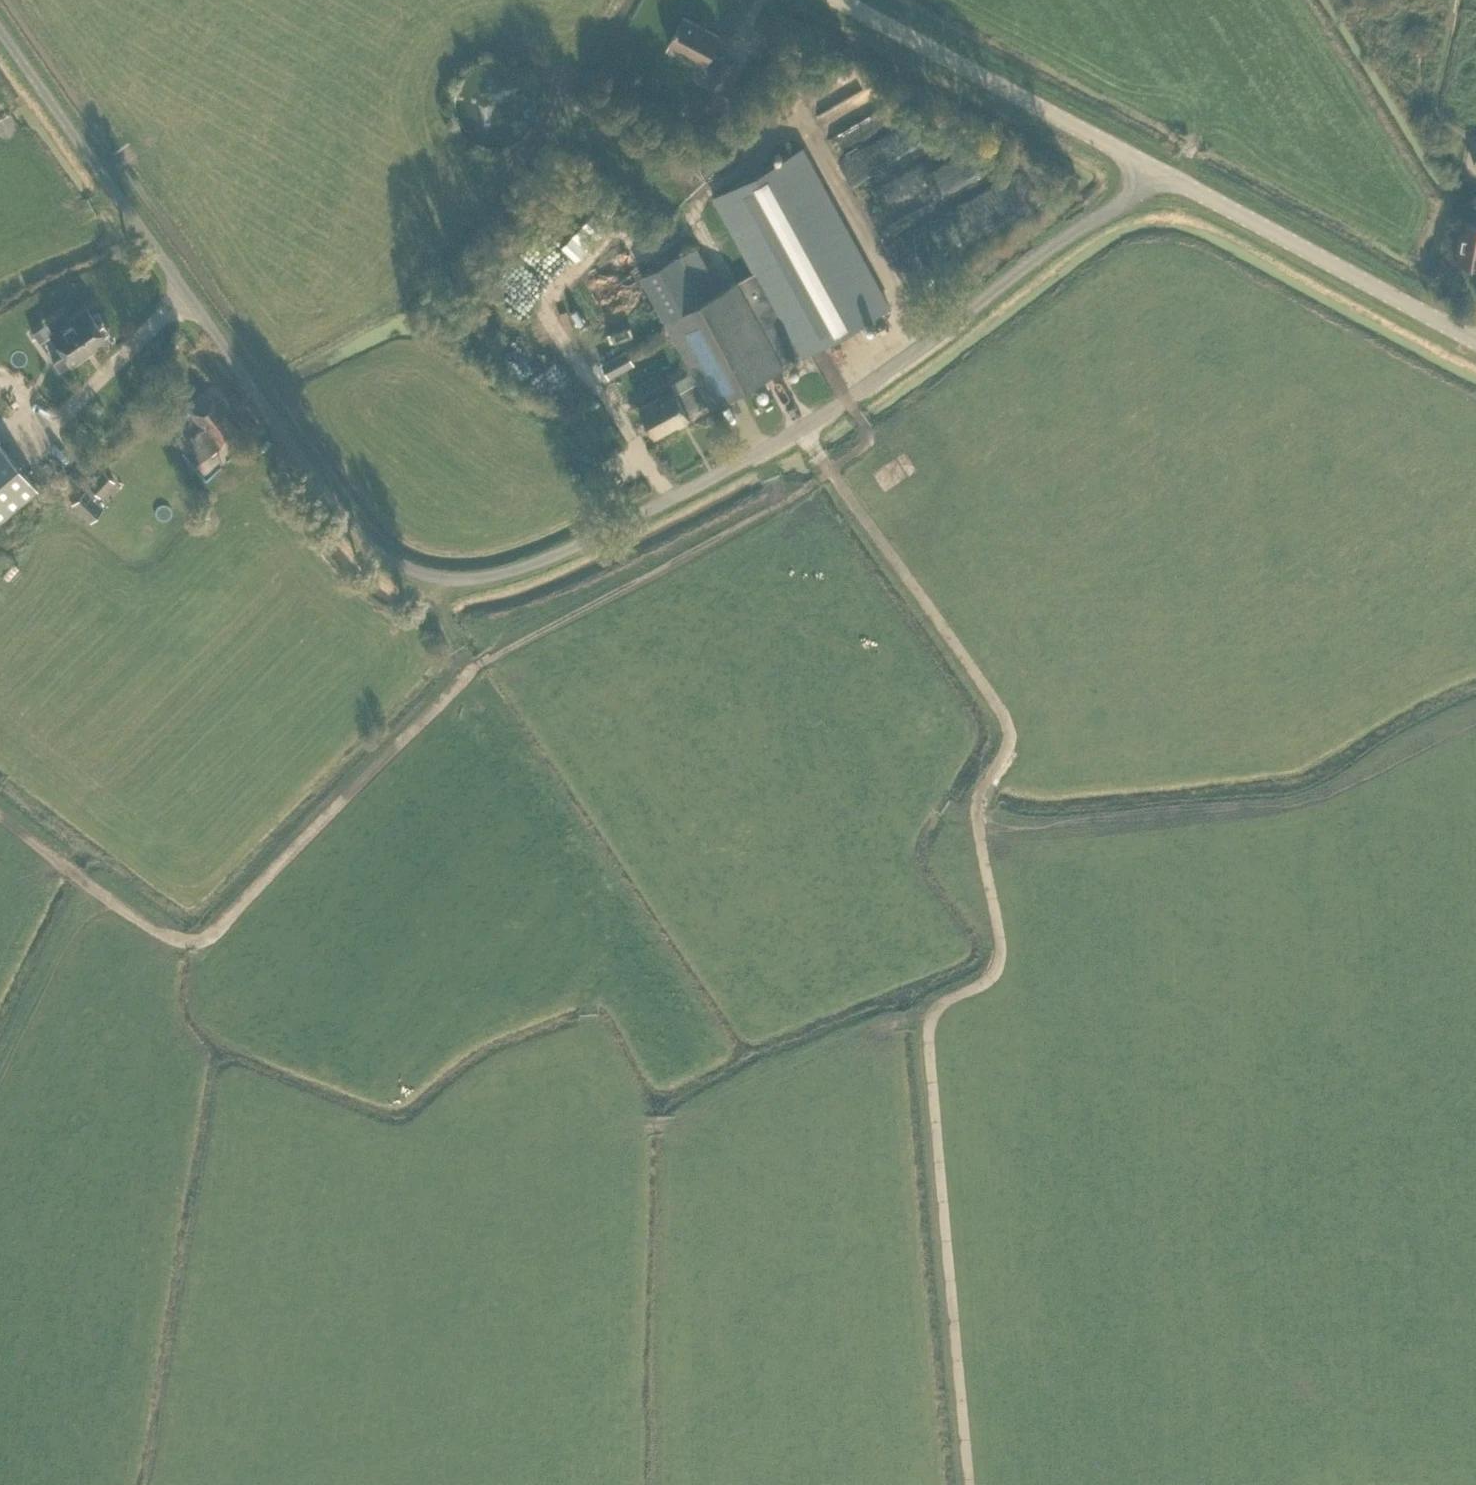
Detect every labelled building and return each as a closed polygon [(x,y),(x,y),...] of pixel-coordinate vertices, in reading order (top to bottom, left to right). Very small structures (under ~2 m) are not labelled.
[(670,41),(707,61),(717,66),(710,79),(723,86),(736,62),(723,55),(722,56),(712,51),(721,35),(684,15),(670,41)] [(709,110),(727,120),(738,101),(720,91),(709,110)] [(824,111),(824,92),(813,92),(814,111),(824,111)] [(835,132),(845,150),(897,123),(887,105),(835,132)] [(640,406),(656,434),(691,415),(690,412),(711,401),(713,405),(785,365),(783,361),(801,352),(802,354),(890,306),(802,146),(714,194),(766,288),(748,298),(738,279),(704,298),(679,253),(641,274),(699,379),(678,390),(676,386),(640,406)] [(1462,232),(1459,234),(1457,241),(1460,244),(1457,258),(1475,261),(1475,220),(1464,218),(1462,232)] [(63,353),(53,360),(59,369),(107,334),(88,308),(50,335),(63,353)] [(605,356),(591,364),(604,385),(617,377),(605,356)] [(754,390),(765,385),(761,378),(751,384),(754,390)] [(203,427),(190,437),(204,456),(237,430),(223,412),(228,408),(216,392),(191,411),(203,427)] [(36,486),(0,443),(0,517),(36,486)] [(71,502),(90,520),(103,505),(94,496),(98,492),(100,494),(114,479),(103,467),(71,502)]
